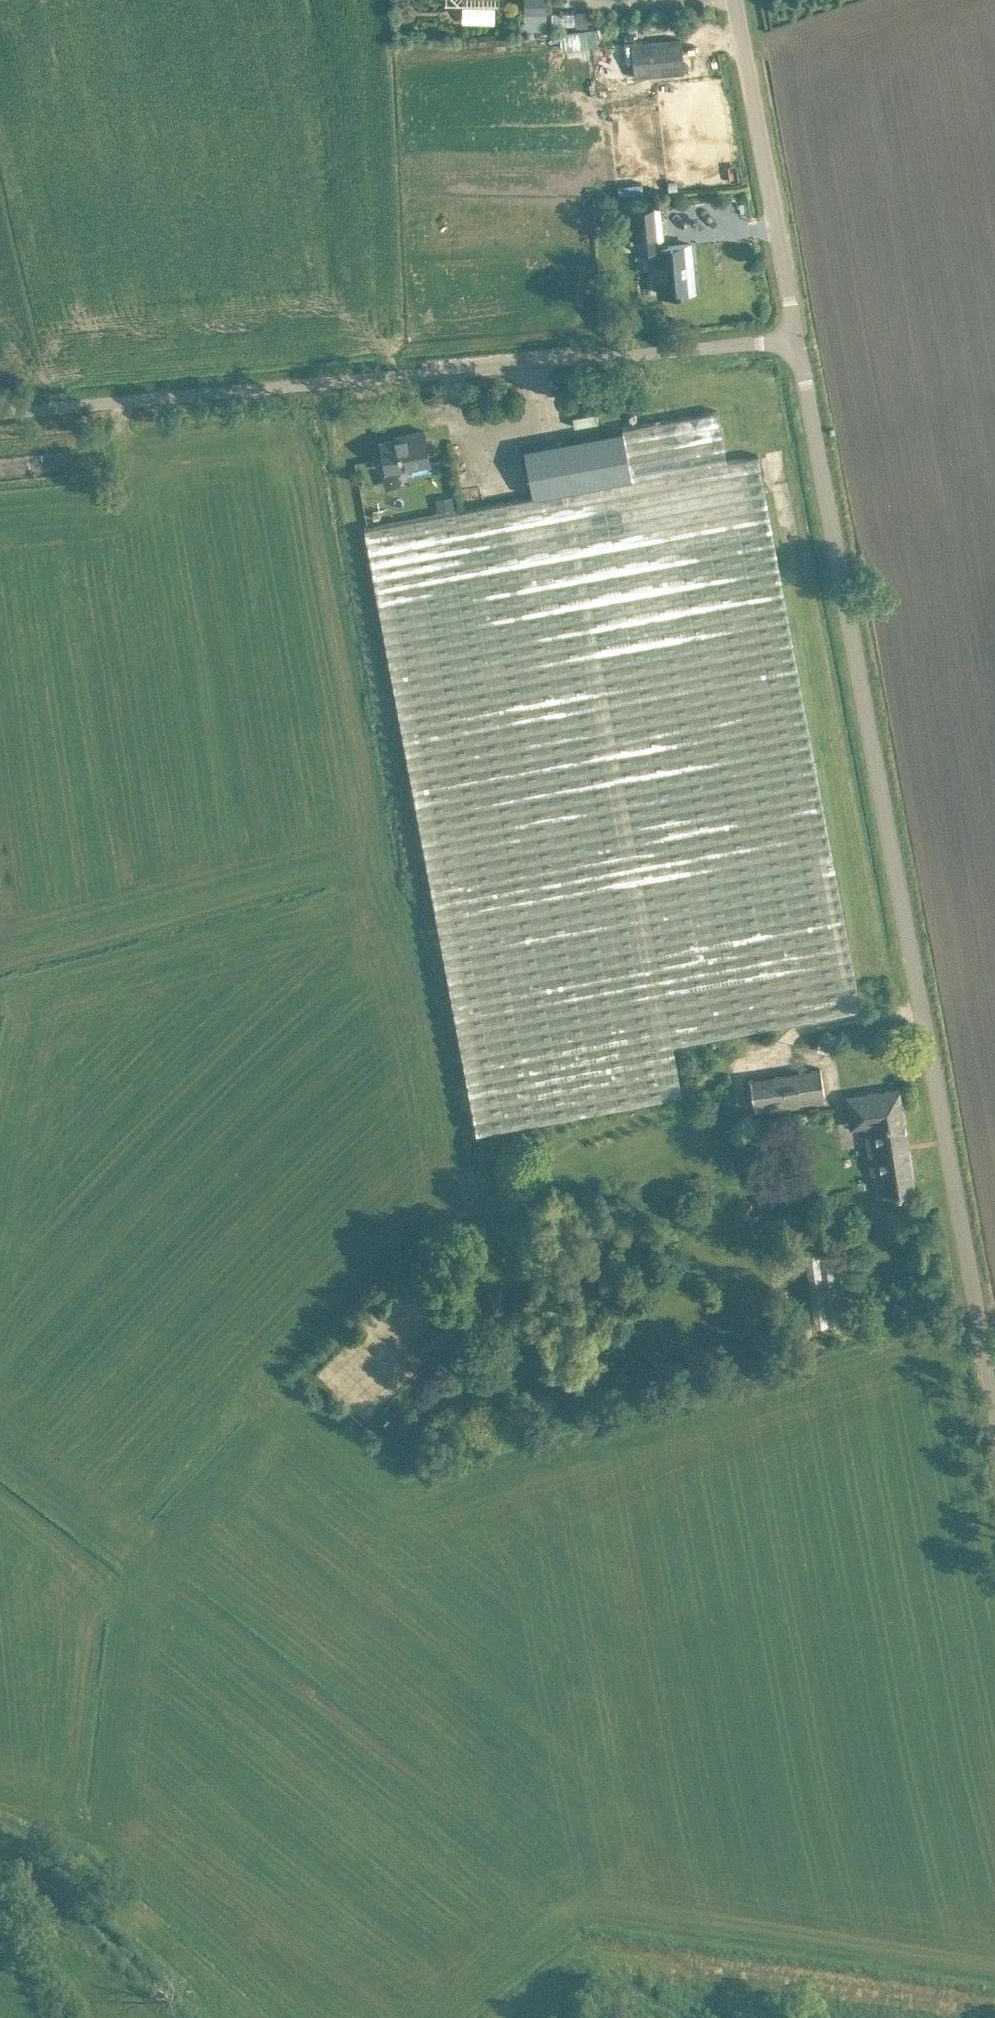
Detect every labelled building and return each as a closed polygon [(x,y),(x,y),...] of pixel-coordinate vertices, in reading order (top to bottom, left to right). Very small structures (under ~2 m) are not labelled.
[(527,28),(546,29),(547,0),(527,0),(527,28)] [(575,12),(552,12),(552,24),(575,24),(575,26),(594,25),(593,9),(576,9),(575,12)] [(684,71),(681,38),(632,42),(635,76),(684,71)] [(658,206),(638,208),(626,209),(630,250),(655,247),(660,292),(692,288),(689,260),(691,260),(690,242),(662,244),(658,206)] [(368,546),(476,1132),(682,1093),(672,1043),(861,1008),(758,453),(726,459),(717,409),(622,426),(622,429),(524,447),(532,494),(364,526),(368,546)] [(405,432),(406,435),(380,441),(386,469),(429,460),(424,428),(405,432)] [(451,496),(436,499),(439,510),(454,507),(451,496)] [(824,1092),(820,1067),(750,1078),(754,1103),(824,1092)] [(882,1193),(895,1191),(914,1188),(899,1086),(845,1094),(849,1120),(862,1118),(865,1139),(874,1137),(882,1193)] [(813,1315),(852,1310),(844,1246),(805,1250),(813,1315)]
